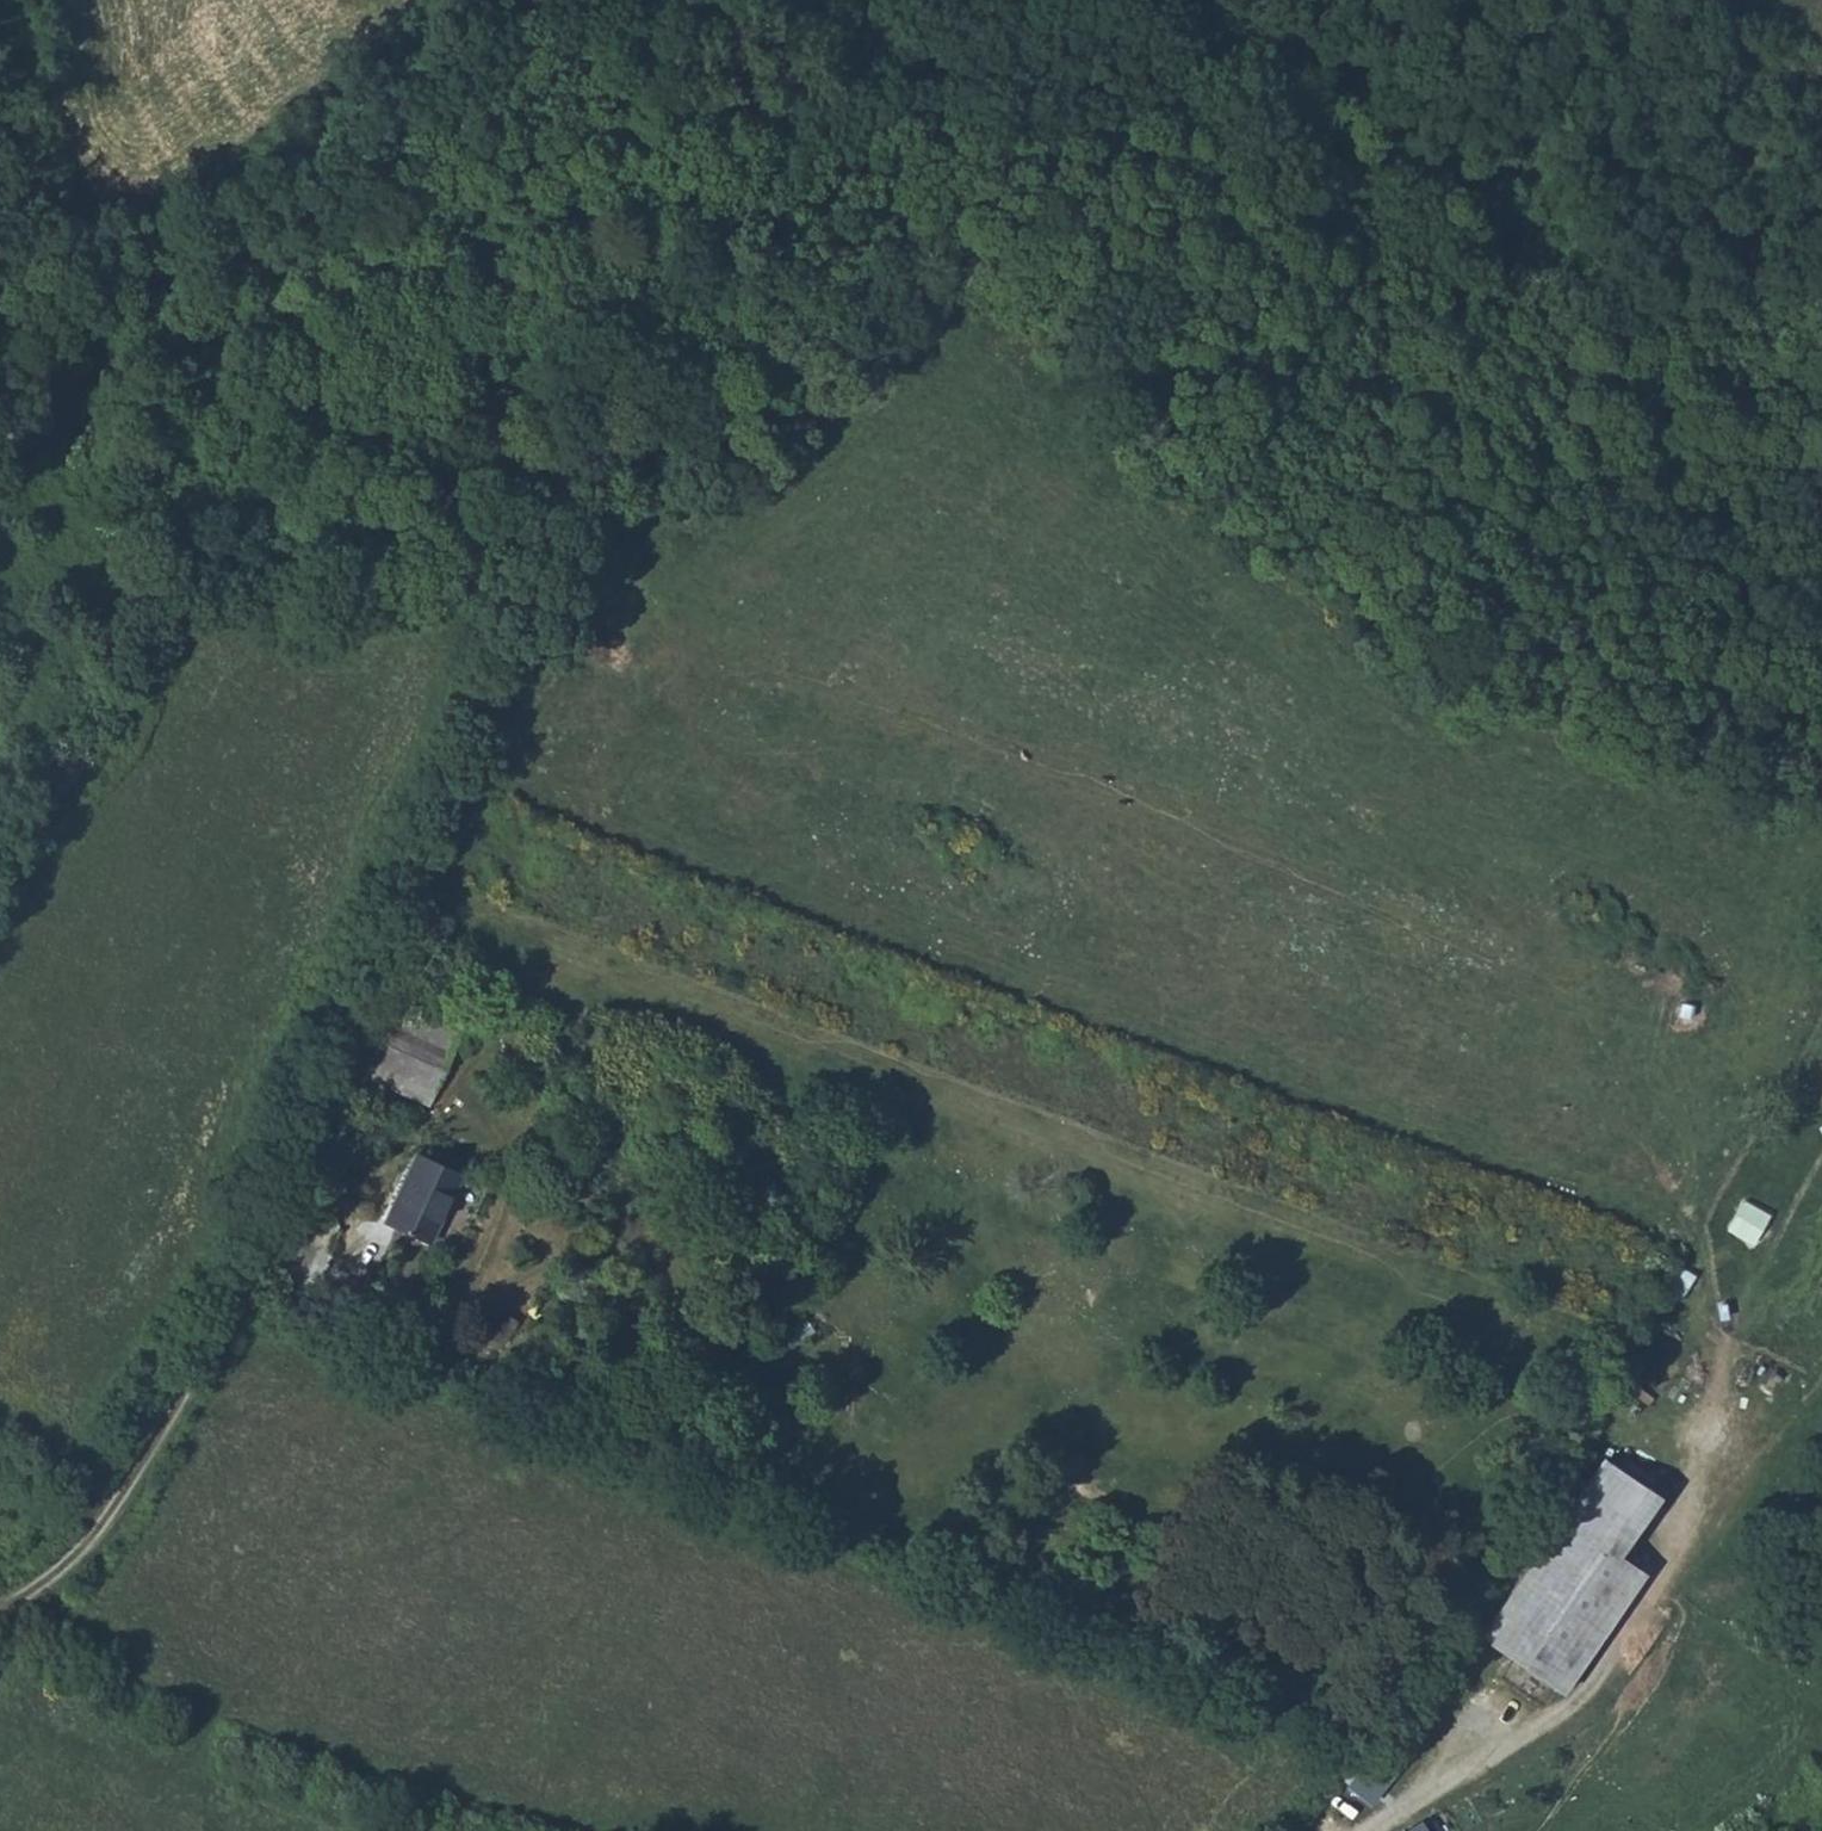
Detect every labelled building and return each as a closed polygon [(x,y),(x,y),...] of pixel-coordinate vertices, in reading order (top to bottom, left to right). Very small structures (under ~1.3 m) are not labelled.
[(460,1052),(395,1018),(386,1034),(456,1058),(460,1052)] [(456,1058),(386,1034),(379,1045),(374,1043),(357,1073),(433,1100),(456,1058)] [(433,1100),(357,1073),(353,1079),(425,1116),(433,1100)] [(456,1187),(411,1165),(377,1229),(424,1252),(456,1187)] [(1647,1494),(1590,1454),(1465,1634),(1547,1691),(1631,1571),(1605,1554),(1647,1494)] [(1415,1821),(1393,1830),(1420,1830),(1415,1821)]
